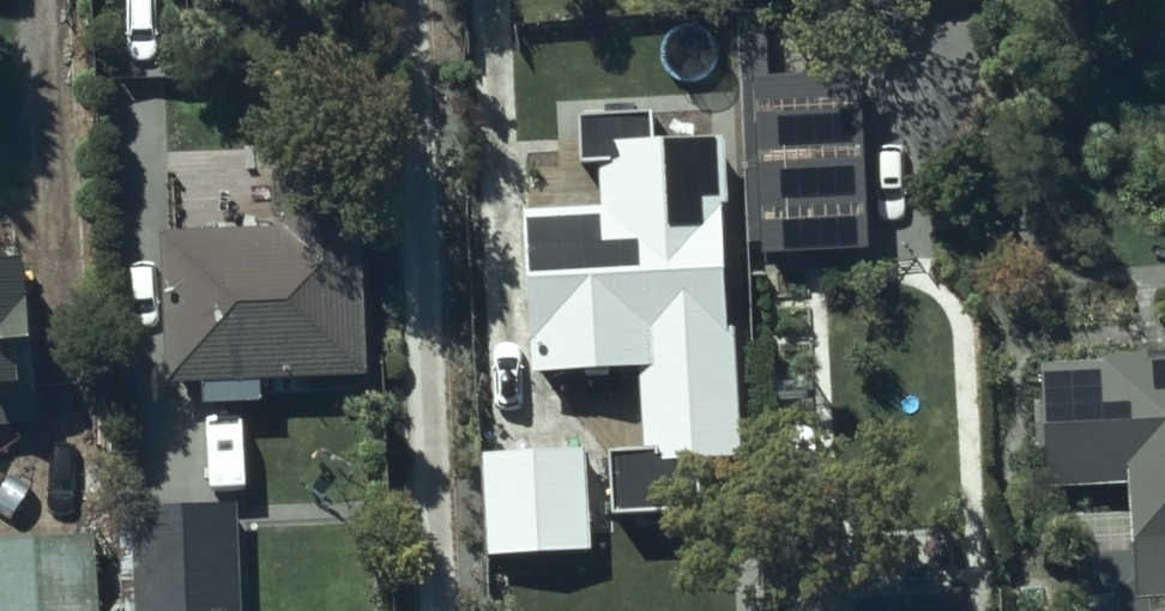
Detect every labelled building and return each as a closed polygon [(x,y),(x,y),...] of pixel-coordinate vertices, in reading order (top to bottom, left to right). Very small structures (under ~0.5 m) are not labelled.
[(861,73),(745,80),(752,253),(869,246),(861,73)] [(530,176),(531,368),(644,364),(645,447),(611,448),(613,511),(731,508),(730,458),(747,457),(742,262),(735,262),(732,134),(653,134),(653,111),(579,111),(579,159),(603,159),(603,207),(587,207),(587,176),(530,176)] [(163,217),(166,370),(203,370),(203,391),(264,391),(264,367),(375,365),(368,212),(163,217)] [(39,415),(24,238),(0,240),(0,419),(39,415)] [(1046,349),(1049,473),(1127,471),(1128,503),(1078,504),(1081,610),(1164,610),(1164,336),(1100,338),(1100,347),(1046,349)] [(485,443),(488,544),(592,538),(589,440),(485,443)] [(123,493),(127,610),(241,610),(236,488),(123,493)] [(0,528),(0,610),(98,610),(94,524),(0,528)] [(778,602),(779,610),(965,610),(963,593),(778,602)]
